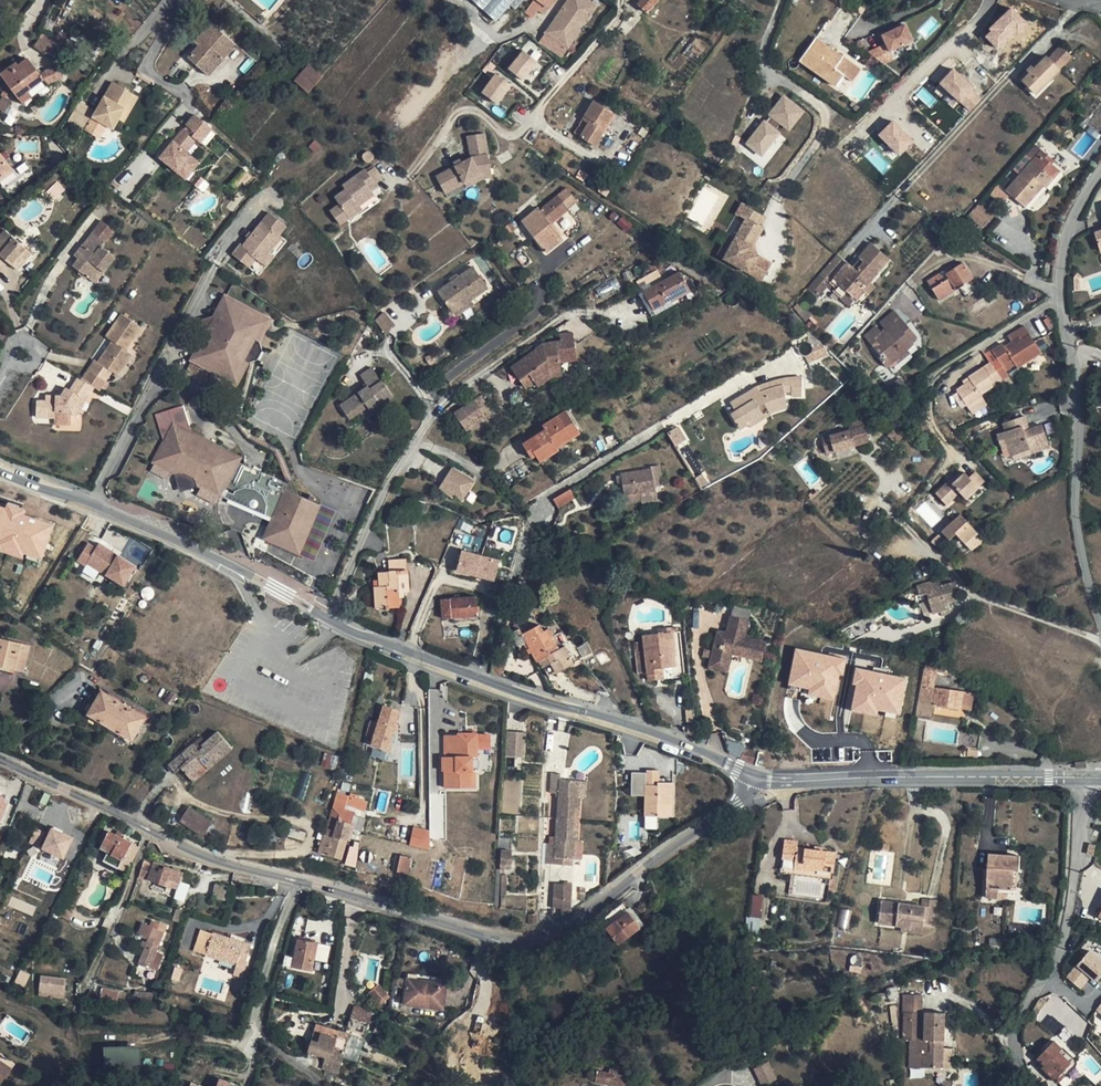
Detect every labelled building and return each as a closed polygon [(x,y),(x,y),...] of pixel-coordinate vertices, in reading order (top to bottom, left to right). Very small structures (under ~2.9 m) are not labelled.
[(496,21),(515,0),(472,0),(496,21)] [(526,13),(533,18),(536,14),(543,4),(550,8),(555,0),(534,0),(526,13)] [(588,0),(570,0),(547,33),(570,49),(598,7),(588,0)] [(638,4),(647,13),(659,0),(642,0),(638,4)] [(62,9),(54,5),(47,19),(55,23),(62,9)] [(999,51),(1027,21),(1010,6),(982,36),(999,51)] [(861,32),(834,13),(816,37),(800,61),(837,87),(844,77),(853,84),(862,70),(833,51),(841,38),(852,45),(861,32)] [(236,44),(211,23),(199,37),(203,40),(199,46),(188,58),(206,73),(214,63),(212,61),(218,54),(221,56),(224,58),(236,44)] [(49,36),(45,34),(38,46),(45,50),(43,52),(57,61),(66,47),(62,45),(55,40),(49,36)] [(66,38),(59,34),(56,38),(63,43),(66,38)] [(203,40),(199,37),(194,42),(199,46),(203,40)] [(1073,57),(1061,46),(1048,59),(1046,57),(1034,69),(1031,66),(1028,70),(1030,73),(1022,81),(1036,94),(1060,70),(1059,69),(1073,57)] [(539,62),(523,49),(509,68),(524,80),(539,62)] [(221,56),(218,54),(212,61),(214,63),(206,73),(209,76),(224,58),(221,56)] [(47,85),(28,59),(18,66),(14,70),(11,66),(1,74),(12,89),(23,103),(47,85)] [(322,76),(309,65),(295,81),(308,92),(322,76)] [(952,68),(938,84),(970,111),(984,95),(952,68)] [(513,86),(497,74),(483,93),(500,105),(513,86)] [(78,98),(69,112),(86,123),(90,117),(104,126),(110,130),(116,120),(132,95),(112,83),(103,97),(107,100),(103,106),(99,104),(95,109),(78,98)] [(7,92),(5,93),(0,101),(0,110),(5,113),(12,101),(9,98),(10,96),(7,92)] [(784,93),(768,114),(778,123),(793,132),(808,111),(784,93)] [(137,99),(132,95),(116,120),(121,123),(137,99)] [(107,100),(103,97),(99,104),(103,106),(107,100)] [(616,114),(594,100),(585,116),(591,120),(589,123),(583,119),(575,133),(580,136),(581,137),(580,137),(595,147),(616,114)] [(212,129),(196,115),(187,125),(190,128),(187,131),(185,129),(160,157),(185,179),(199,163),(186,152),(197,140),(200,142),(212,129)] [(104,126),(90,117),(86,123),(83,126),(97,136),(104,126)] [(778,123),(770,117),(767,120),(765,118),(745,144),(763,158),(781,134),(774,128),(778,123)] [(1087,125),(1082,121),(1078,125),(1083,130),(1087,125)] [(456,167),(437,177),(446,193),(464,184),(482,175),(481,168),(491,166),(485,134),(469,136),(473,158),(468,161),(462,164),(460,160),(454,163),(456,167)] [(1020,172),(1039,149),(1034,144),(1014,168),(1020,172)] [(1054,161),(1042,151),(1007,191),(1025,206),(1044,185),(1046,187),(1060,171),(1051,164),(1054,161)] [(14,172),(0,152),(0,181),(14,172)] [(370,152),(369,152),(367,152),(366,153),(364,154),(363,157),(363,158),(366,162),(368,162),(369,162),(371,161),(372,160),(373,157),(373,156),(370,152)] [(464,184),(468,192),(493,179),(491,166),(481,168),(482,175),(464,184)] [(383,178),(375,167),(368,172),(376,183),(383,178)] [(368,172),(366,170),(343,186),(346,189),(335,198),(339,204),(350,219),(362,210),(359,206),(374,195),(372,191),(378,186),(376,183),(368,172)] [(566,189),(558,196),(564,203),(568,207),(576,201),(566,189)] [(564,203),(558,196),(541,211),(544,217),(550,224),(569,209),(568,207),(564,203)] [(770,216),(741,200),(734,214),(744,219),(722,260),(763,282),(773,264),(762,258),(756,247),(767,228),(764,227),(770,216)] [(992,215),(979,203),(968,216),(982,227),(992,215)] [(350,219),(339,204),(329,211),(340,226),(350,219)] [(544,217),(538,209),(521,223),(547,254),(564,241),(550,224),(544,217)] [(233,255),(249,268),(256,259),(262,263),(269,254),(283,238),(279,235),(286,226),(270,213),(243,247),(241,245),(233,255)] [(4,229),(0,234),(0,259),(2,257),(5,259),(12,265),(19,257),(24,262),(33,252),(27,247),(27,248),(4,229)] [(105,242),(93,232),(77,252),(82,255),(79,259),(73,266),(95,283),(116,257),(102,246),(105,242)] [(963,244),(951,234),(945,241),(956,251),(963,244)] [(889,259),(872,243),(859,258),(863,262),(856,269),(855,269),(851,274),(845,268),(849,264),(839,255),(821,276),(836,289),(840,285),(856,298),(863,289),(869,282),(889,259)] [(682,257),(669,249),(663,257),(677,265),(677,264),(682,257)] [(269,254),(262,263),(267,268),(275,258),(269,254)] [(663,268),(656,256),(646,263),(653,273),(663,268)] [(24,262),(19,257),(12,265),(18,270),(24,262)] [(686,268),(689,261),(682,257),(677,264),(686,268)] [(689,261),(686,268),(685,269),(693,274),(699,265),(689,261)] [(973,278),(964,263),(946,274),(949,278),(945,281),(941,273),(928,281),(940,300),(961,288),(964,285),(964,284),(970,280),(973,278)] [(855,269),(849,264),(845,268),(851,274),(855,269)] [(707,270),(699,265),(693,274),(703,279),(707,270)] [(488,288),(473,267),(438,292),(449,308),(450,309),(452,313),(471,300),(488,288)] [(665,280),(660,271),(639,282),(644,291),(665,280)] [(665,280),(644,291),(654,310),(672,301),(673,302),(691,292),(679,272),(665,280)] [(1082,276),(1078,273),(1074,278),(1074,291),(1080,291),(1080,279),(1082,276)] [(836,289),(821,276),(818,279),(849,306),(856,298),(840,285),(836,289)] [(977,291),(970,280),(964,284),(964,285),(961,288),(966,297),(977,291)] [(875,287),(869,282),(863,289),(869,294),(875,287)] [(271,320),(225,295),(214,316),(202,338),(191,359),(237,384),(249,362),(245,360),(256,340),(259,341),(271,320)] [(474,304),(471,300),(452,313),(450,309),(447,312),(452,321),(458,317),(458,316),(474,304)] [(901,318),(895,310),(880,323),(879,322),(864,336),(871,344),(887,331),(901,318)] [(386,333),(395,324),(383,311),(374,320),(386,333)] [(81,380),(94,387),(99,390),(112,371),(119,376),(133,355),(126,350),(142,327),(122,314),(106,337),(113,341),(99,362),(95,359),(81,380)] [(214,316),(213,316),(202,319),(198,328),(201,338),(202,338),(214,316)] [(1054,324),(1048,316),(1043,320),(1049,328),(1054,324)] [(907,325),(901,318),(887,331),(871,344),(880,356),(878,358),(887,369),(891,365),(908,350),(906,348),(913,342),(918,337),(912,330),(908,334),(903,328),(907,325)] [(912,330),(907,325),(903,328),(908,334),(912,330)] [(1024,326),(1016,331),(1020,337),(1021,340),(1030,335),(1024,326)] [(577,360),(573,334),(560,336),(561,341),(542,345),(544,348),(536,351),(537,351),(512,368),(519,379),(528,372),(534,380),(538,386),(550,378),(549,371),(560,369),(559,363),(577,360)] [(1042,353),(1030,335),(1021,340),(1020,337),(1012,342),(1004,347),(1002,344),(992,351),(994,355),(988,359),(991,363),(990,363),(984,368),(969,378),(971,381),(957,390),(968,407),(983,397),(981,395),(995,385),(994,384),(1000,380),(1002,381),(1009,376),(1008,374),(1002,366),(1012,359),(1016,365),(1019,363),(1021,365),(1042,353)] [(249,362),(249,363),(255,360),(258,360),(263,350),(260,342),(259,341),(256,340),(245,360),(249,362)] [(906,348),(908,350),(915,344),(913,342),(906,348)] [(828,354),(824,347),(820,349),(812,352),(811,353),(810,354),(808,355),(806,355),(809,362),(814,360),(815,360),(821,357),(828,354)] [(910,352),(908,350),(891,365),(893,367),(910,352)] [(241,422),(255,360),(249,363),(235,423),(247,429),(241,422)] [(381,381),(372,368),(360,375),(368,386),(340,405),(349,419),(360,412),(368,407),(371,412),(393,396),(382,380),(381,381)] [(562,376),(560,369),(549,371),(550,378),(562,376)] [(534,380),(528,372),(519,379),(524,387),(534,380)] [(86,400),(94,387),(81,380),(78,378),(71,390),(67,388),(62,396),(56,396),(46,396),(46,401),(36,401),(36,417),(54,417),(54,425),(71,425),(71,414),(72,413),(81,397),(86,400)] [(792,391),(792,378),(791,378),(789,378),(782,379),(777,380),(773,381),(769,383),(762,385),(758,387),(750,392),(752,396),(768,390),(776,387),(784,385),(785,392),(792,391)] [(801,397),(802,378),(795,378),(792,378),(792,391),(792,396),(797,396),(801,397)] [(900,390),(894,383),(885,389),(891,397),(900,390)] [(785,392),(784,385),(776,387),(768,390),(752,396),(750,392),(738,399),(731,404),(736,412),(731,415),(734,421),(740,430),(749,424),(747,421),(762,412),(758,406),(764,403),(769,413),(788,407),(785,392)] [(86,400),(81,397),(72,413),(71,414),(78,414),(86,400)] [(987,404),(983,397),(968,407),(972,414),(987,404)] [(474,399),(455,413),(466,430),(486,417),(474,399)] [(192,434),(183,405),(155,414),(165,443),(155,461),(179,474),(183,472),(195,478),(196,482),(229,499),(230,497),(232,494),(234,492),(236,491),(238,489),(241,488),(245,487),(246,487),(249,487),(252,488),(254,489),(257,490),(259,491),(261,493),(263,495),(263,496),(264,498),(266,501),(266,503),(277,508),(273,517),(264,538),(296,552),(317,503),(299,495),(293,481),(288,482),(286,482),(237,462),(239,458),(192,434)] [(371,412),(368,407),(360,412),(365,419),(373,414),(371,412)] [(580,433),(566,412),(543,427),(545,431),(523,445),(531,459),(536,456),(540,463),(558,450),(557,448),(580,433)] [(1027,424),(1024,416),(1003,423),(1005,432),(1002,433),(1010,457),(1012,456),(1029,450),(1031,454),(1049,448),(1041,425),(1029,429),(1023,431),(1022,427),(1027,425),(1027,424)] [(848,422),(851,431),(865,427),(863,417),(848,422)] [(907,431),(898,424),(889,435),(898,442),(907,431)] [(676,447),(686,439),(677,426),(666,433),(676,447)] [(851,431),(822,439),(827,454),(870,442),(865,427),(851,431)] [(1010,457),(1002,433),(997,434),(1005,458),(1010,457)] [(1031,454),(1029,450),(1012,456),(1014,460),(1031,454)] [(534,471),(527,459),(512,468),(519,480),(534,471)] [(474,482),(452,468),(441,484),(464,498),(474,482)] [(655,490),(652,470),(622,475),(625,495),(626,501),(627,501),(627,503),(641,501),(641,498),(640,493),(655,490)] [(985,481),(975,471),(969,478),(979,487),(985,481)] [(195,478),(183,472),(179,474),(175,475),(180,492),(197,487),(196,482),(195,478)] [(969,478),(965,473),(961,477),(953,484),(950,481),(936,493),(946,505),(960,493),(966,499),(973,493),(979,487),(969,478)] [(958,473),(950,481),(953,484),(961,477),(958,473)] [(574,499),(569,490),(552,500),(557,509),(574,499)] [(656,496),(655,490),(640,493),(641,498),(656,496)] [(976,497),(973,493),(966,499),(963,502),(966,505),(976,497)] [(23,558),(23,556),(42,562),(53,523),(24,515),(26,508),(7,502),(5,507),(0,505),(0,552),(23,558)] [(429,505),(418,502),(415,510),(427,514),(429,505)] [(277,508),(266,503),(267,506),(267,509),(266,512),(266,514),(273,517),(277,508)] [(320,504),(317,503),(296,552),(299,553),(320,504)] [(960,515),(945,528),(954,535),(956,533),(969,523),(967,521),(960,515)] [(969,523),(956,533),(966,544),(977,533),(977,532),(969,523)] [(954,535),(945,528),(942,531),(931,542),(939,548),(954,535)] [(985,541),(977,533),(966,544),(972,551),(985,541)] [(126,586),(137,568),(100,545),(98,549),(89,544),(78,562),(86,567),(89,563),(126,586)] [(459,551),(455,574),(496,580),(499,558),(459,551)] [(410,592),(407,559),(389,560),(390,572),(379,572),(379,580),(380,587),(375,587),(376,608),(401,606),(400,592),(410,592)] [(935,583),(929,582),(926,582),(919,586),(921,594),(927,593),(933,613),(941,611),(948,609),(946,602),(960,599),(955,582),(941,586),(935,583)] [(458,598),(458,617),(479,616),(477,597),(458,598)] [(458,617),(458,598),(442,599),(443,618),(456,618),(458,617)] [(749,621),(730,616),(726,632),(718,631),(711,662),(730,666),(733,654),(754,659),(755,654),(765,656),(768,642),(746,637),(749,621)] [(857,621),(846,629),(853,641),(865,633),(857,621)] [(529,646),(552,634),(549,629),(544,632),(541,625),(523,634),(520,629),(513,633),(520,647),(528,643),(529,646)] [(674,655),(672,632),(653,634),(644,635),(644,642),(635,643),(638,673),(648,672),(649,681),(666,679),(664,668),(674,667),(673,655),(674,655)] [(560,649),(552,634),(529,646),(530,649),(528,650),(530,653),(532,652),(537,661),(539,661),(543,667),(551,663),(557,673),(575,664),(565,647),(560,649)] [(0,639),(0,667),(24,673),(31,646),(0,639)] [(587,643),(582,645),(577,647),(583,658),(592,653),(587,643)] [(788,686),(809,689),(808,696),(837,700),(844,657),(793,649),(788,686)] [(939,664),(930,660),(929,663),(926,663),(920,698),(919,706),(934,709),(935,704),(961,708),(963,693),(933,689),(936,670),(945,674),(947,669),(939,664)] [(729,672),(730,666),(711,662),(710,668),(729,672)] [(849,711),(877,716),(878,710),(901,714),(907,676),(856,668),(849,711)] [(146,718),(102,691),(88,715),(132,741),(146,718)] [(973,694),(963,693),(961,708),(970,709),(973,694)] [(406,703),(388,699),(384,717),(402,722),(406,703)] [(490,730),(477,731),(477,745),(491,745),(490,730)] [(233,749),(219,731),(202,745),(203,747),(199,751),(193,744),(169,765),(175,773),(181,768),(190,778),(205,766),(208,769),(233,749)] [(455,733),(443,733),(444,755),(447,755),(448,769),(444,769),(445,786),(476,785),(475,768),(473,768),(473,754),(478,754),(477,745),(477,731),(455,732),(455,733)] [(518,732),(507,731),(506,757),(516,757),(518,732)] [(967,733),(953,731),(951,743),(965,745),(967,733)] [(527,732),(518,732),(516,757),(525,758),(527,732)] [(755,765),(759,752),(744,748),(742,760),(755,765)] [(772,755),(759,752),(755,765),(768,769),(772,755)] [(208,769),(205,766),(190,778),(193,782),(208,769)] [(646,770),(646,816),(673,816),(673,782),(659,782),(659,770),(646,770)] [(557,819),(579,820),(580,815),(580,798),(587,799),(587,781),(560,780),(561,774),(551,773),(550,793),(558,794),(557,815),(557,819)] [(2,822),(6,811),(9,803),(5,801),(7,797),(0,795),(0,826),(2,822)] [(363,799),(350,796),(347,807),(356,809),(360,810),(363,799)] [(198,812),(189,806),(186,812),(180,821),(190,828),(203,837),(209,828),(213,822),(198,812)] [(327,828),(335,830),(336,824),(351,828),(353,822),(338,818),(341,808),(334,806),(327,828)] [(356,812),(341,808),(338,818),(353,822),(356,812)] [(579,820),(557,819),(556,831),(556,837),(550,836),(549,843),(547,843),(545,863),(572,865),(573,859),(573,842),(578,842),(579,831),(579,820)] [(335,830),(334,832),(349,836),(351,828),(336,824),(335,830)] [(50,827),(41,850),(64,860),(74,836),(50,827)] [(34,828),(29,845),(42,848),(46,831),(34,828)] [(293,829),(290,828),(290,829),(288,837),(305,841),(307,832),(293,829)] [(140,847),(109,832),(103,843),(101,848),(109,852),(132,864),(140,847)] [(349,836),(334,832),(333,836),(333,837),(348,840),(349,836)] [(342,859),(348,840),(333,837),(333,836),(325,834),(322,845),(320,853),(328,855),(342,859)] [(799,842),(785,840),(782,859),(783,859),(795,860),(794,868),(815,871),(816,870),(834,872),(836,853),(798,848),(799,842)] [(578,842),(573,842),(573,859),(582,860),(583,842),(578,842)] [(512,852),(501,851),(500,864),(512,864),(512,852)] [(412,857),(400,855),(397,872),(409,874),(412,857)] [(1021,857),(989,855),(987,898),(998,899),(999,889),(1005,889),(1015,890),(1016,870),(1020,870),(1021,857)] [(782,867),(794,868),(795,860),(783,859),(782,867)] [(184,872),(153,862),(152,865),(145,862),(140,877),(147,879),(178,889),(184,872)] [(815,871),(794,868),(782,867),(781,874),(833,880),(834,872),(816,870),(815,871)] [(69,882),(61,896),(73,903),(81,889),(69,882)] [(562,884),(555,883),(553,907),(561,908),(562,884)] [(573,885),(562,884),(561,908),(562,916),(563,916),(571,912),(573,885)] [(752,894),(746,930),(758,932),(764,896),(752,894)] [(937,901),(923,899),(922,906),(881,901),(879,924),(901,926),(911,927),(912,925),(924,926),(934,927),(937,901)] [(628,912),(621,903),(599,919),(618,944),(640,928),(628,912)] [(183,910),(176,908),(173,920),(179,923),(183,910)] [(537,924),(537,914),(528,914),(529,924),(537,924)] [(153,927),(143,922),(138,934),(148,938),(147,942),(145,948),(138,963),(151,969),(157,952),(165,932),(168,926),(155,921),(153,927)] [(924,926),(912,925),(911,927),(901,926),(900,932),(923,935),(924,926)] [(213,933),(201,929),(193,952),(206,956),(213,933)] [(252,945),(213,933),(206,956),(244,968),(252,945)] [(318,943),(298,939),(294,957),(285,955),(282,965),(313,971),(318,943)] [(1064,978),(1078,990),(1088,978),(1097,985),(1100,980),(1100,958),(1090,949),(1064,978)] [(165,955),(157,952),(151,969),(158,971),(165,955)] [(65,980),(42,977),(41,990),(64,993),(65,980)] [(407,979),(397,978),(395,987),(406,989),(407,979)] [(447,984),(407,979),(406,989),(404,1004),(443,1009),(447,984)] [(377,985),(368,994),(380,1005),(388,997),(377,985)] [(120,992),(103,987),(101,998),(117,1002),(120,992)] [(154,994),(138,992),(137,1001),(152,1003),(154,994)] [(905,995),(904,1012),(921,1013),(921,995),(905,995)] [(372,1013),(355,1008),(351,1018),(369,1024),(372,1013)] [(921,1013),(904,1012),(903,1040),(911,1040),(910,1068),(942,1068),(943,1048),(943,1041),(945,1041),(946,1013),(926,1012),(925,1040),(920,1040),(921,1013)] [(340,1030),(316,1024),(311,1040),(318,1042),(320,1033),(337,1038),(338,1036),(340,1030)] [(1056,1037),(1064,1045),(1074,1035),(1066,1027),(1056,1037)] [(337,1038),(320,1033),(318,1042),(311,1040),(308,1051),(326,1057),(322,1068),(339,1074),(344,1057),(349,1039),(345,1038),(338,1036),(337,1038)] [(1058,1084),(1066,1076),(1063,1073),(1072,1063),(1061,1051),(1063,1048),(1055,1041),(1038,1059),(1045,1066),(1043,1068),(1058,1084)] [(102,1047),(103,1069),(139,1068),(139,1046),(102,1047)] [(955,1048),(943,1048),(942,1068),(954,1068),(955,1048)] [(1072,1063),(1075,1065),(1078,1062),(1063,1048),(1061,1051),(1072,1063)] [(1,1085),(12,1069),(0,1060),(0,1084),(1,1085)] [(766,1062),(754,1067),(762,1085),(774,1080),(766,1062)] [(1066,1076),(1075,1065),(1072,1063),(1063,1073),(1066,1076)] [(610,1069),(609,1074),(597,1072),(595,1082),(614,1085),(622,1085),(627,1085),(629,1077),(618,1075),(618,1071),(610,1069)]
